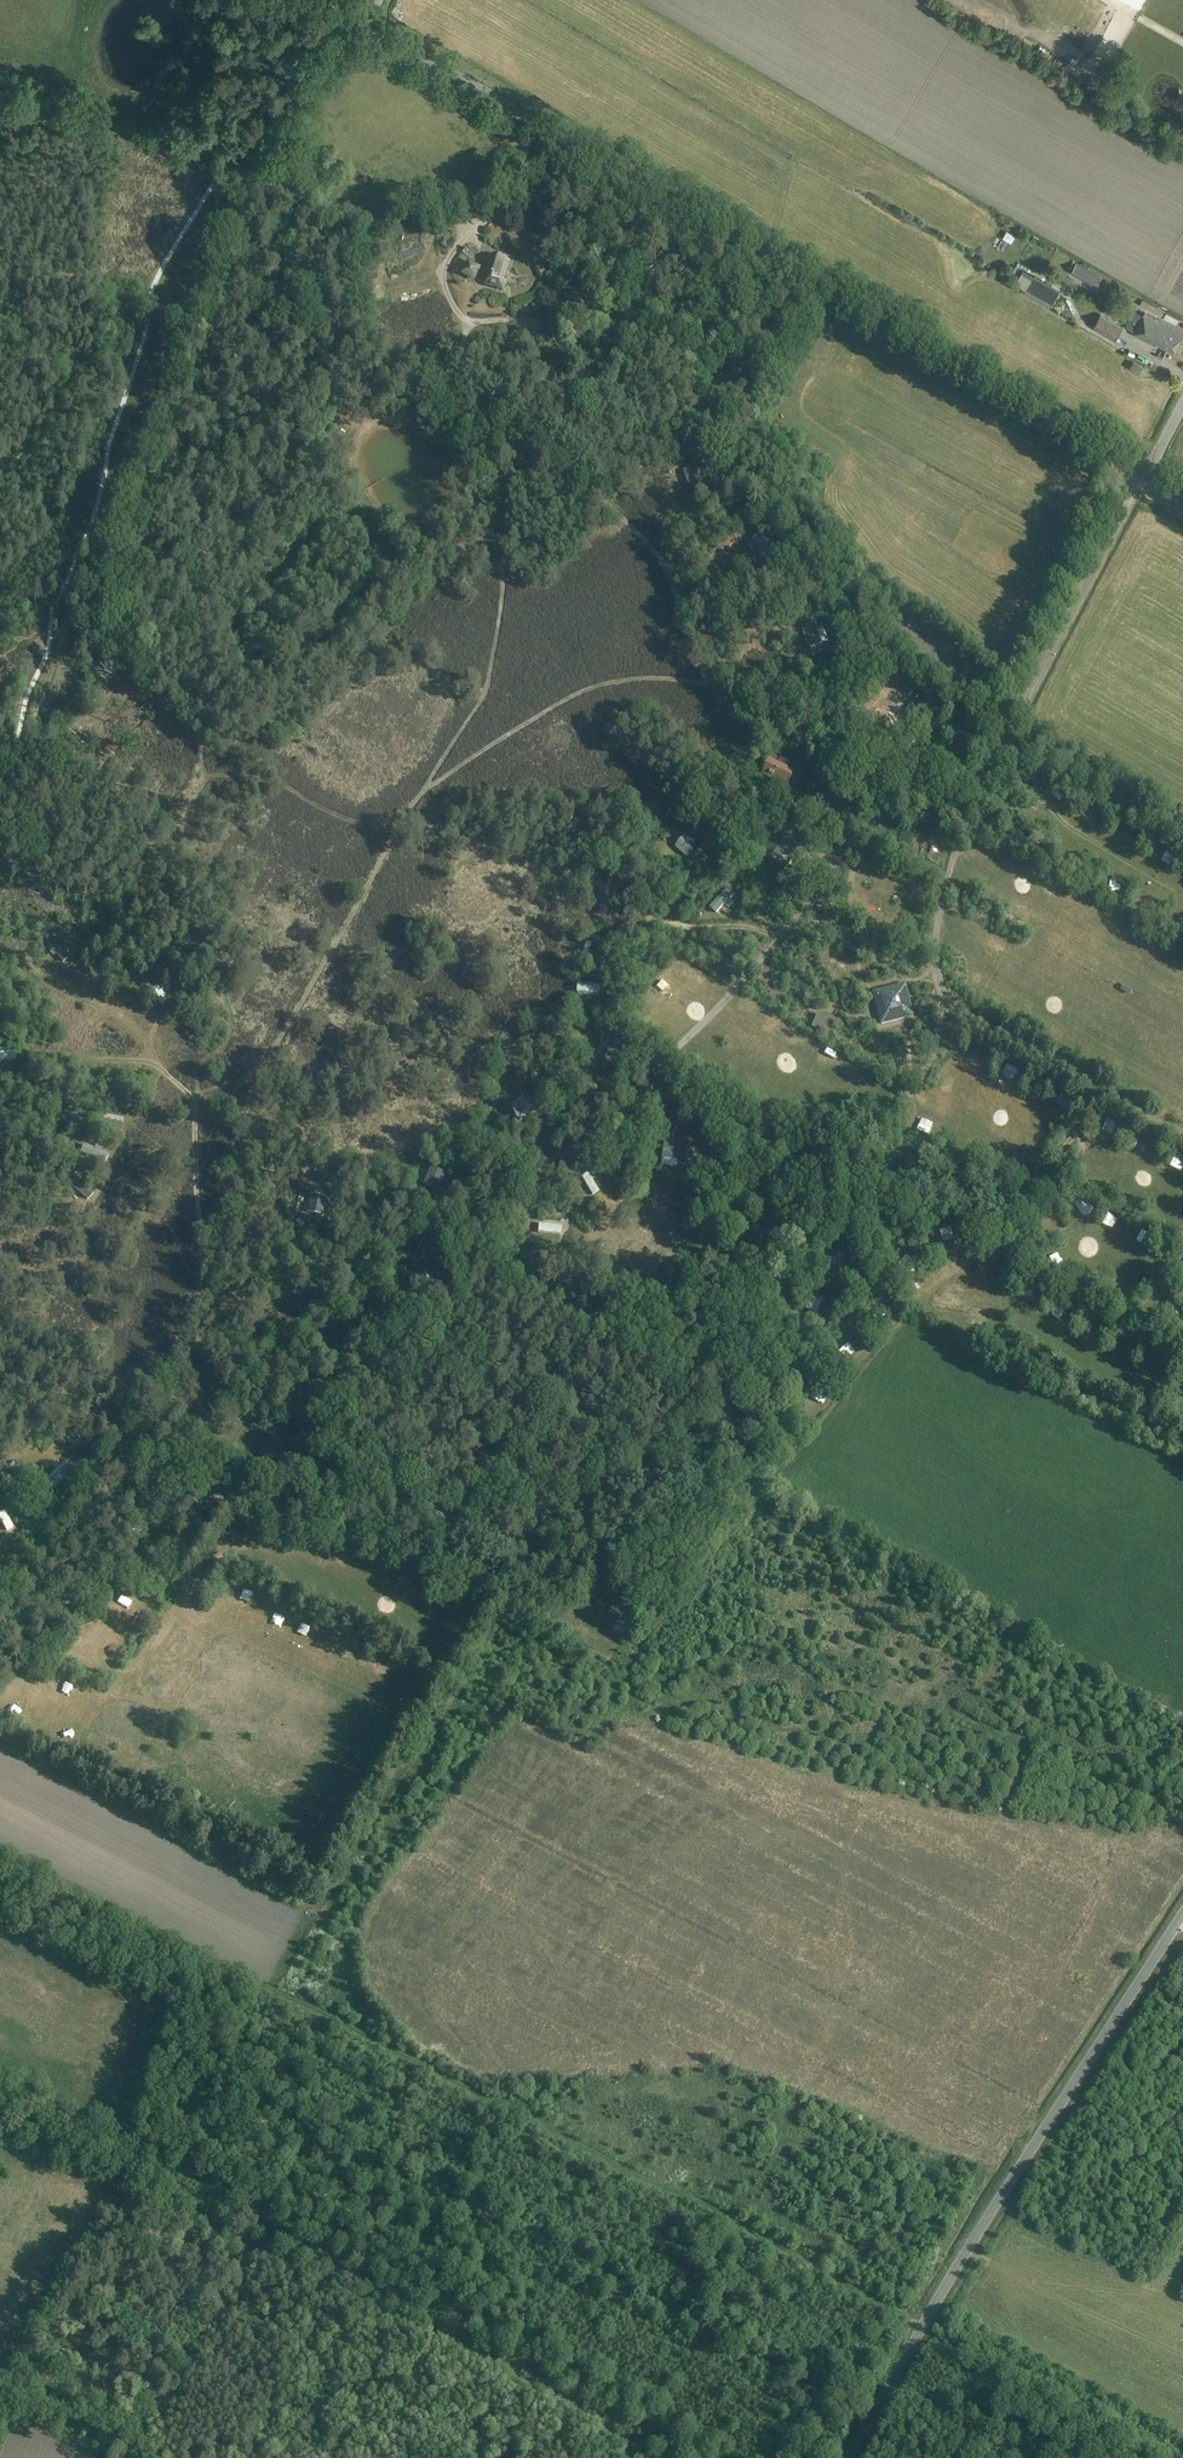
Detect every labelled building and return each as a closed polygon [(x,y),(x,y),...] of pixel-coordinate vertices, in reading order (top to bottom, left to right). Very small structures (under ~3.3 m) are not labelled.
[(1015,233),(1025,237),(1028,228),(1018,225),(1015,233)] [(1002,238),(1011,243),(1015,237),(1006,232),(1002,238)] [(493,255),(487,276),(488,276),(485,286),(503,291),(506,282),(503,281),(508,262),(505,261),(506,259),(493,255)] [(462,275),(473,281),(480,269),(467,263),(462,275)] [(1054,292),(1062,281),(1047,270),(1040,281),(1054,292)] [(1051,306),(1058,297),(1045,288),(1039,299),(1051,306)] [(1164,326),(1165,324),(1165,323),(1158,319),(1145,312),(1143,314),(1133,334),(1154,345),(1156,341),(1175,351),(1182,336),(1164,326)] [(1122,327),(1100,315),(1093,329),(1114,341),(1122,327)] [(1142,340),(1138,346),(1149,353),(1153,348),(1142,340)] [(1141,366),(1133,361),(1129,368),(1137,373),(1141,366)] [(739,369),(735,363),(717,375),(726,388),(740,378),(735,372),(739,369)] [(695,478),(692,466),(682,469),(689,490),(701,486),(698,477),(695,478)] [(775,552),(759,537),(752,545),(768,560),(775,552)] [(807,648),(820,642),(814,627),(800,633),(807,648)] [(906,752),(916,742),(907,733),(897,743),(906,752)] [(770,760),(763,776),(787,788),(798,765),(793,762),(791,765),(781,760),(778,764),(770,760)] [(809,835),(790,819),(765,846),(783,863),(809,835)] [(698,848),(683,835),(675,845),(689,858),(698,848)] [(1167,848),(1175,862),(1182,857),(1175,843),(1167,848)] [(1032,876),(1024,879),(1028,888),(1036,885),(1032,876)] [(778,887),(772,896),(785,906),(792,897),(778,887)] [(592,946),(584,943),(578,959),(586,962),(592,946)] [(576,984),(576,993),(598,994),(598,985),(576,984)] [(905,986),(883,991),(876,1002),(882,1024),(903,1019),(910,1008),(905,986)] [(876,1002),(883,991),(874,993),(876,1002)] [(173,995),(166,1003),(171,1008),(178,999),(173,995)] [(710,1014),(701,1003),(693,1009),(702,1021),(710,1014)] [(910,1008),(903,1019),(913,1017),(910,1008)] [(611,1032),(606,1050),(619,1054),(624,1037),(611,1032)] [(618,1053),(624,1056),(632,1042),(626,1039),(618,1053)] [(1,1060),(25,1059),(25,1050),(0,1052),(1,1060)] [(1027,1074),(1030,1064),(1017,1060),(1014,1070),(1027,1074)] [(1071,1087),(1065,1100),(1074,1104),(1080,1091),(1071,1087)] [(536,1112),(529,1097),(511,1105),(519,1120),(536,1112)] [(1119,1114),(1114,1129),(1123,1132),(1128,1118),(1119,1114)] [(117,1129),(130,1130),(131,1119),(118,1118),(117,1129)] [(1158,1148),(1163,1134),(1151,1129),(1146,1144),(1158,1148)] [(682,1142),(665,1140),(663,1156),(681,1158),(682,1142)] [(437,1190),(444,1175),(432,1169),(425,1184),(437,1190)] [(1148,1177),(1158,1178),(1159,1171),(1149,1169),(1148,1177)] [(910,1177),(899,1171),(891,1185),(903,1191),(910,1177)] [(600,1194),(607,1191),(598,1172),(591,1175),(600,1194)] [(955,1208),(961,1193),(949,1188),(942,1203),(955,1208)] [(322,1214),(326,1197),(311,1194),(307,1211),(322,1214)] [(1122,1206),(1117,1215),(1130,1222),(1135,1213),(1122,1206)] [(544,1224),(544,1235),(567,1235),(568,1224),(544,1224)] [(947,1230),(952,1242),(968,1236),(963,1224),(947,1230)] [(1100,1253),(1105,1242),(1094,1237),(1089,1248),(1100,1253)] [(1047,1296),(1044,1285),(1034,1287),(1037,1298),(1047,1296)] [(316,1301),(302,1305),(307,1322),(320,1318),(316,1301)] [(888,1301),(875,1310),(880,1317),(893,1307),(888,1301)] [(1065,1316),(1071,1305),(1066,1302),(1060,1313),(1065,1316)] [(336,1319),(326,1321),(328,1329),(337,1327),(336,1319)] [(816,1410),(827,1415),(831,1405),(821,1400),(816,1410)] [(279,1458),(279,1440),(262,1440),(263,1458),(279,1458)] [(71,1468),(59,1479),(65,1485),(77,1475),(71,1468)] [(15,1510),(6,1512),(11,1531),(20,1528),(15,1510)] [(422,1587),(426,1593),(433,1588),(429,1582),(422,1587)] [(397,1596),(389,1601),(394,1610),(402,1606),(397,1596)] [(454,1611),(451,1619),(460,1622),(463,1614),(454,1611)] [(586,1629),(595,1623),(588,1613),(579,1619),(586,1629)] [(318,1639),(326,1643),(332,1629),(324,1626),(318,1639)] [(256,1911),(266,1897),(261,1894),(251,1908),(256,1911)] [(339,2095),(347,2089),(339,2080),(332,2086),(339,2095)] [(218,2215),(225,2203),(217,2198),(210,2209),(218,2215)]
